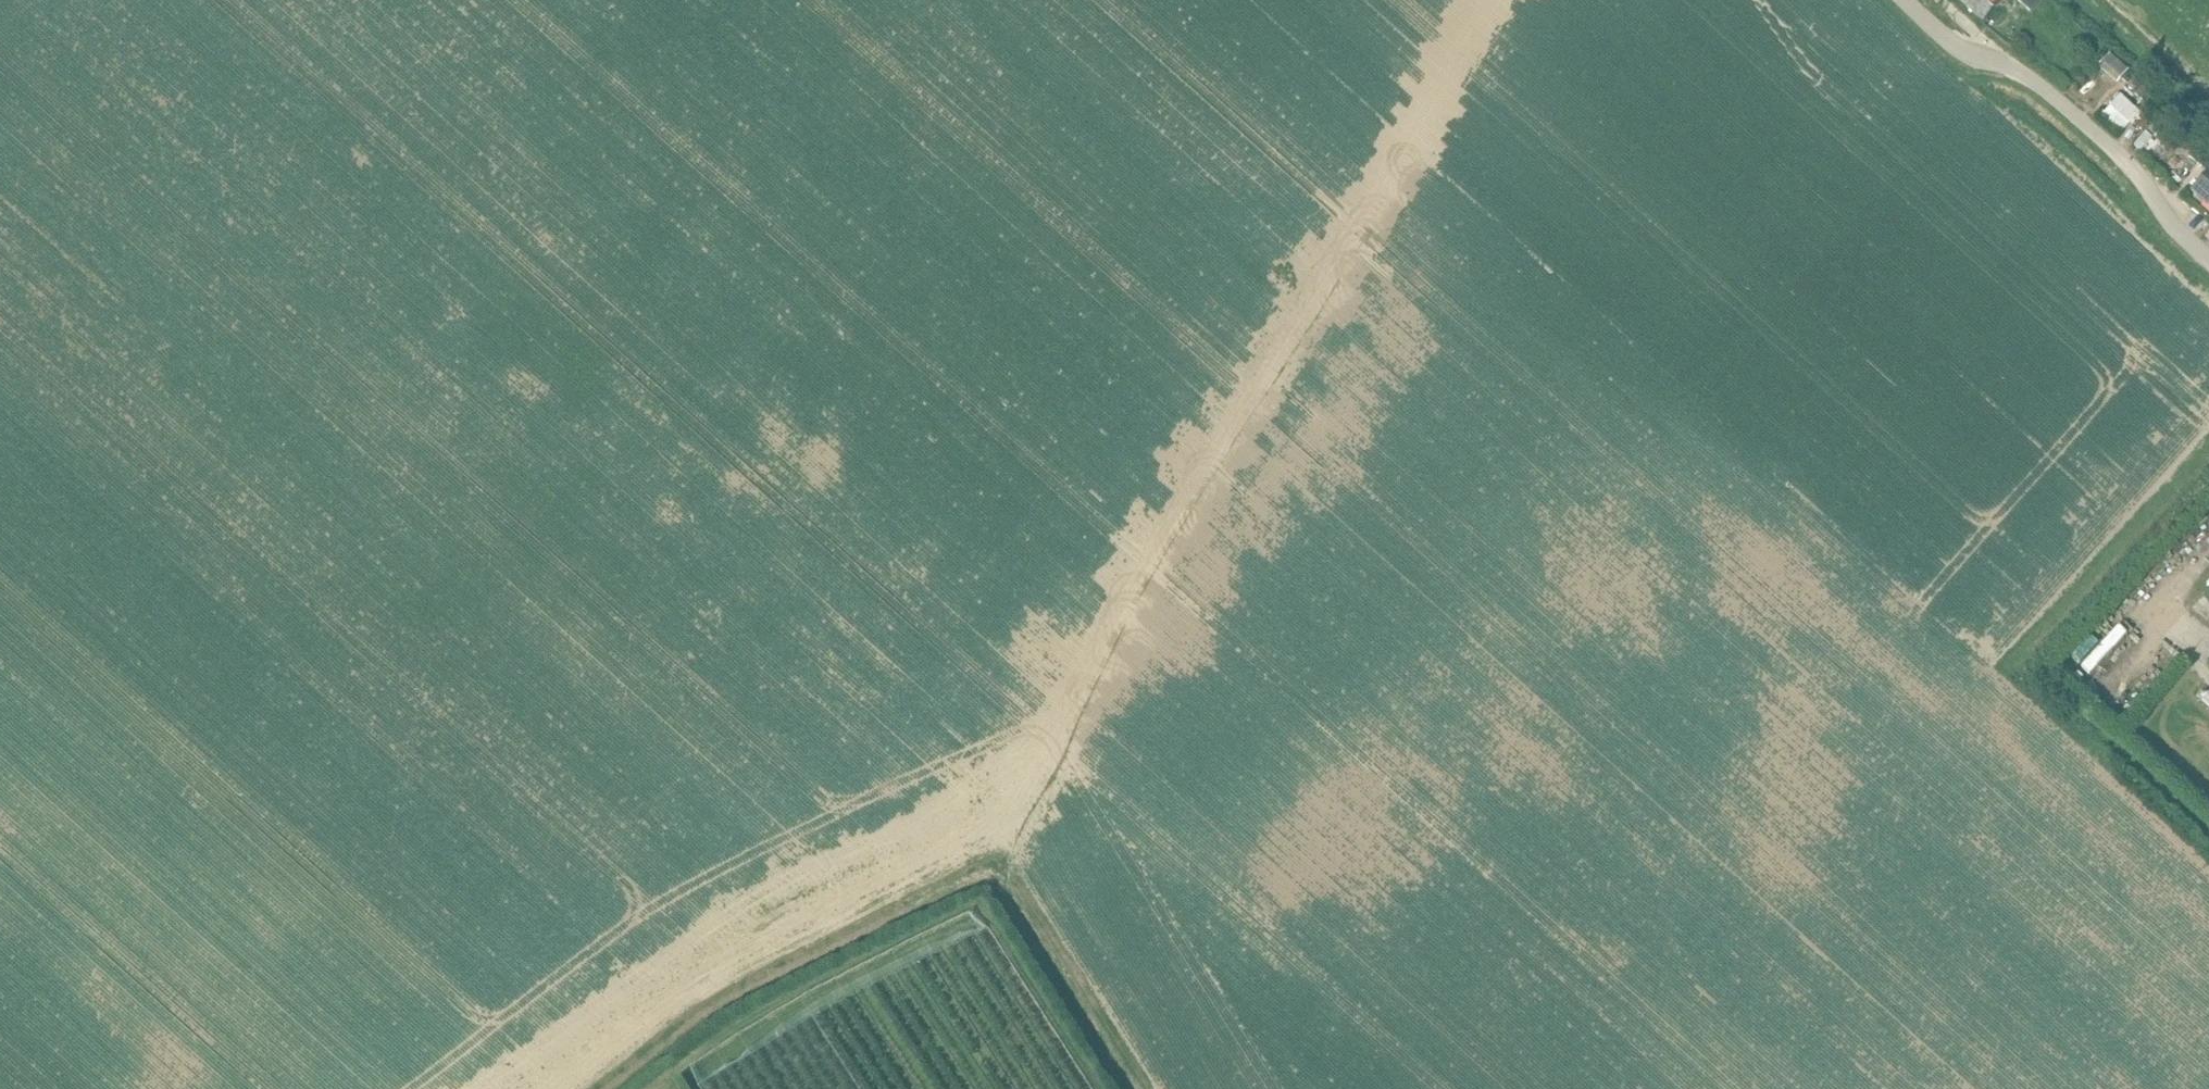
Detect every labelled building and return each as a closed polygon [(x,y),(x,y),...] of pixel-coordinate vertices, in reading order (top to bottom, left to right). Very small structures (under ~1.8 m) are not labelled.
[(1981,21),(1983,22),(2003,0),(1959,0),(1981,21)] [(2017,1),(2031,14),(2040,3),(2037,0),(2015,0),(2017,1)] [(2109,54),(2098,67),(2117,84),(2128,72),(2109,54)] [(2135,72),(2124,85),(2132,92),(2143,80),(2135,72)] [(2142,83),(2130,97),(2135,102),(2132,105),(2139,110),(2138,112),(2150,122),(2167,102),(2155,92),(2154,94),(2142,83)] [(2119,95),(2100,116),(2120,134),(2139,114),(2119,95)] [(2205,147),(2197,155),(2208,165),(2208,150),(2205,147)] [(2208,209),(2208,172),(2190,192),(2208,209)]
